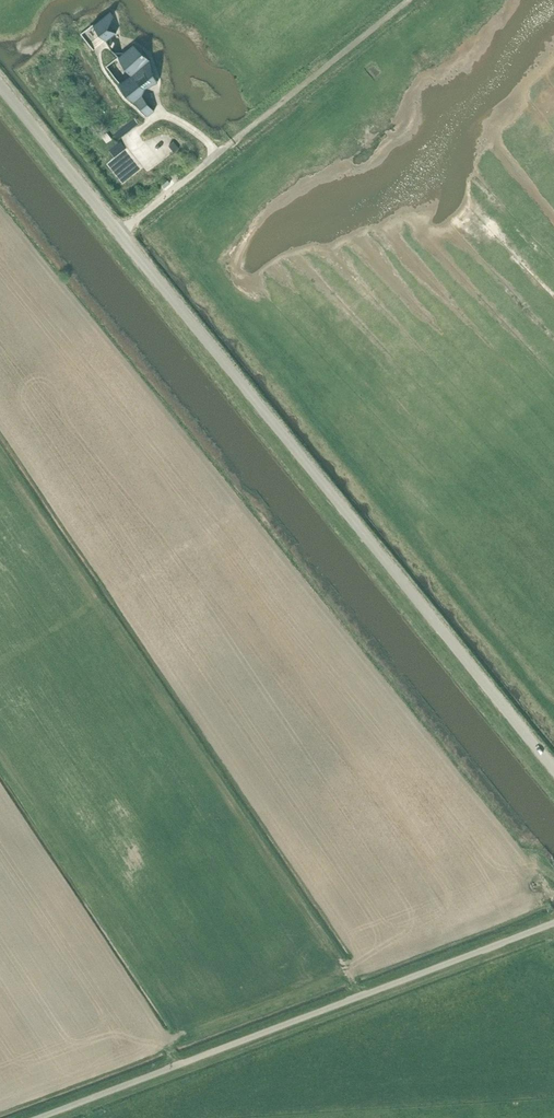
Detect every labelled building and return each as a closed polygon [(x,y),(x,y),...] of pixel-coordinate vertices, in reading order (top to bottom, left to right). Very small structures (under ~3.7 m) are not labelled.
[(111,9),(93,23),(94,24),(106,40),(107,39),(117,31),(108,25),(114,13),(111,9)] [(120,54),(119,55),(132,72),(120,82),(119,82),(134,101),(136,99),(148,115),(149,114),(147,112),(152,108),(154,110),(155,110),(142,94),(145,86),(158,81),(150,58),(143,50),(134,43),(120,54)] [(174,141),(169,144),(174,151),(179,148),(174,141)]
